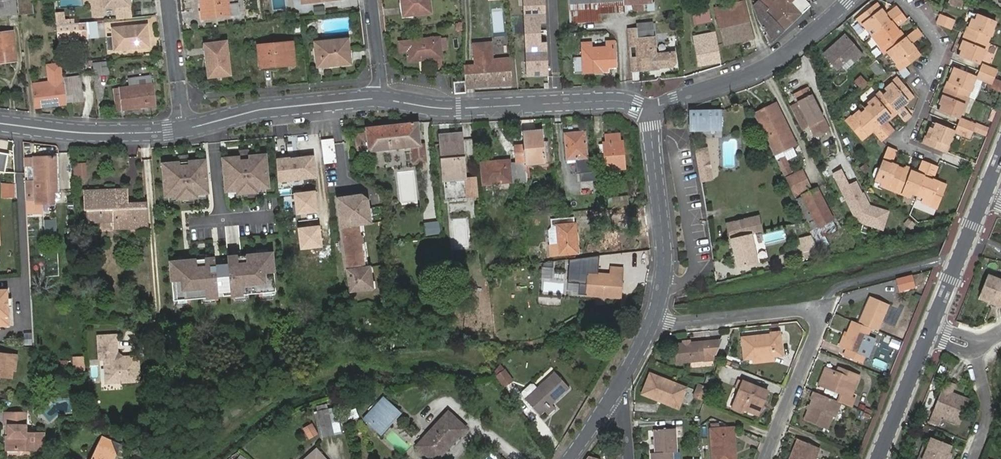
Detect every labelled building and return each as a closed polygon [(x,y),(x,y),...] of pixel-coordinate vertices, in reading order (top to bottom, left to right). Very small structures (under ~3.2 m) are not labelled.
[(16,0),(1,0),(0,0),(0,15),(17,14),(16,0)] [(19,16),(33,15),(31,0),(25,0),(17,1),(19,16)] [(96,3),(92,6),(93,18),(103,18),(102,10),(116,8),(118,20),(133,18),(132,6),(128,7),(128,0),(96,0),(96,3)] [(207,20),(241,15),(239,3),(232,4),(231,0),(204,0),(207,20)] [(409,12),(437,9),(436,0),(407,0),(409,12)] [(546,23),(544,0),(523,0),(527,77),(548,76),(546,42),(540,42),(539,23),(546,23)] [(573,23),(599,21),(597,6),(597,0),(571,0),(573,23)] [(597,6),(632,4),(633,10),(643,10),(643,3),(650,2),(650,0),(597,0),(597,6)] [(710,0),(697,0),(698,7),(688,8),(689,23),(699,21),(699,14),(709,10),(712,9),(710,0)] [(697,0),(688,0),(688,8),(698,7),(697,0)] [(739,41),(729,0),(716,3),(717,17),(724,45),(739,41)] [(744,0),(729,0),(739,41),(753,38),(746,1),(744,1),(744,0)] [(760,0),(753,7),(758,20),(767,33),(765,36),(769,45),(784,31),(766,12),(768,9),(760,0)] [(760,0),(768,9),(766,12),(784,31),(801,14),(791,2),(793,0),(760,0)] [(901,15),(896,8),(884,17),(875,4),(857,18),(867,32),(871,29),(875,33),(901,15)] [(710,20),(709,10),(699,14),(699,21),(710,20)] [(65,13),(56,14),(58,26),(64,25),(67,25),(75,24),(75,19),(66,20),(65,13)] [(936,23),(949,28),(953,20),(940,14),(936,23)] [(901,15),(875,33),(878,38),(874,41),(884,54),(890,49),(902,40),(894,29),(897,27),(905,20),(901,15)] [(966,35),(988,44),(996,23),(980,16),(977,21),(973,19),(966,35)] [(88,34),(88,39),(104,37),(103,21),(87,23),(88,34)] [(64,25),(58,26),(59,40),(82,37),(82,34),(88,34),(87,23),(75,24),(67,25),(64,25)] [(109,38),(110,51),(148,47),(147,39),(149,39),(147,26),(114,29),(115,38),(109,38)] [(894,29),(902,40),(905,38),(897,27),(894,29)] [(704,64),(721,62),(715,29),(694,32),(698,52),(701,51),(704,64)] [(638,45),(641,68),(657,67),(657,64),(662,64),(673,63),(675,59),(674,53),(673,53),(672,51),(668,52),(668,53),(659,54),(658,52),(655,53),(654,37),(650,37),(650,32),(637,33),(637,30),(629,30),(631,45),(638,45)] [(902,40),(890,49),(894,54),(890,57),(899,70),(904,67),(918,56),(909,44),(918,38),(914,32),(905,38),(902,40)] [(16,56),(13,33),(0,34),(0,61),(6,61),(6,57),(16,56)] [(980,64),(984,53),(988,44),(966,35),(960,49),(965,51),(963,57),(980,64)] [(429,56),(429,58),(444,57),(442,36),(403,40),(404,50),(410,49),(412,60),(422,59),(422,56),(429,56)] [(850,57),(854,62),(862,55),(844,36),(823,55),(837,69),(844,63),(850,57)] [(318,42),(321,68),(333,67),(333,63),(354,61),(351,39),(318,42)] [(215,57),(211,58),(212,76),(233,74),(230,40),(213,42),(215,57)] [(274,44),(276,64),(291,63),(291,65),(299,64),(297,42),(274,44)] [(583,57),(573,58),(573,73),(602,71),(602,68),(607,67),(615,67),(613,42),(606,42),(607,46),(591,47),(591,43),(582,44),(583,57)] [(634,69),(641,68),(638,45),(631,45),(634,69)] [(468,66),(470,88),(477,87),(477,89),(513,86),(512,62),(502,63),(502,68),(493,69),(491,48),(474,49),(474,65),(468,66)] [(848,67),(854,62),(850,57),(844,63),(848,67)] [(108,62),(94,63),(95,77),(110,75),(108,62)] [(52,105),(67,104),(65,88),(65,85),(62,63),(48,65),(50,81),(34,83),(37,105),(52,103),(52,105)] [(981,72),(994,77),(997,70),(984,64),(981,72)] [(873,69),(877,75),(881,72),(877,66),(873,69)] [(899,70),(897,72),(902,78),(908,73),(904,67),(899,70)] [(946,90),(968,99),(976,78),(960,71),(957,76),(952,74),(946,90)] [(991,83),(994,77),(981,72),(978,78),(991,83)] [(121,89),(124,109),(133,108),(156,105),(152,75),(129,78),(130,88),(121,89)] [(64,78),(65,85),(65,88),(74,87),(82,86),(81,76),(64,78)] [(854,83),(859,90),(867,84),(861,77),(854,83)] [(896,113),(903,121),(908,117),(900,105),(911,96),(896,78),(884,88),(887,92),(882,96),(894,110),(896,113)] [(994,78),(990,87),(1000,92),(1000,81),(994,78)] [(455,82),(456,92),(464,92),(463,81),(455,82)] [(82,86),(74,87),(76,102),(84,101),(82,86)] [(794,95),(815,137),(830,130),(809,88),(794,95)] [(118,110),(124,109),(121,89),(114,90),(118,110)] [(959,119),(963,109),(968,99),(946,90),(940,104),(945,106),(943,112),(959,119)] [(882,96),(879,92),(866,103),(869,107),(865,111),(886,136),(891,132),(885,123),(883,120),(894,110),(882,96)] [(755,114),(773,154),(795,144),(777,104),(755,114)] [(885,123),(896,113),(894,110),(883,120),(885,123)] [(689,112),(689,128),(720,128),(721,111),(689,112)] [(886,136),(865,111),(860,115),(857,111),(844,121),(859,139),(871,129),(880,141),(886,136)] [(959,126),(972,132),(976,124),(962,118),(959,126)] [(418,123),(366,128),(368,152),(420,147),(418,123)] [(929,128),(923,143),(944,152),(953,132),(937,125),(935,130),(929,128)] [(969,139),(972,132),(959,126),(956,133),(969,139)] [(576,135),(576,131),(564,131),(566,158),(587,157),(585,134),(576,135)] [(517,181),(517,183),(526,183),(525,165),(545,163),(543,134),(532,135),(531,133),(522,133),(524,161),(516,162),(517,181)] [(449,141),(441,141),(444,181),(465,179),(462,134),(449,135),(449,141)] [(604,143),(606,170),(625,169),(622,142),(619,142),(618,134),(606,135),(606,143),(604,143)] [(333,138),(319,140),(322,164),(335,163),(333,138)] [(249,149),(240,150),(240,156),(224,158),(227,190),(239,189),(239,193),(258,191),(258,188),(269,187),(266,154),(250,156),(249,149)] [(880,186),(896,193),(905,170),(891,164),(896,152),(889,149),(877,179),(882,181),(880,186)] [(711,175),(706,150),(696,151),(702,184),(713,182),(711,175)] [(6,171),(9,153),(0,152),(0,170),(6,171)] [(189,154),(179,154),(180,161),(164,163),(167,195),(178,194),(178,198),(197,196),(197,193),(209,192),(206,159),(189,161),(189,154)] [(315,177),(313,155),(277,159),(279,181),(315,177)] [(57,156),(37,157),(35,157),(36,167),(48,168),(49,191),(54,191),(58,191),(57,156)] [(786,156),(777,160),(786,178),(794,173),(786,156)] [(24,166),(35,165),(35,157),(24,157),(24,166)] [(517,181),(516,162),(509,163),(509,161),(482,163),(484,184),(511,182),(517,181)] [(73,162),(72,178),(86,178),(86,162),(73,162)] [(905,170),(896,193),(911,198),(913,194),(918,196),(930,165),(923,163),(919,172),(918,175),(905,170)] [(930,165),(918,196),(923,198),(922,203),(937,209),(946,186),(932,181),(938,168),(930,165)] [(49,191),(48,168),(36,167),(36,180),(25,181),(27,203),(37,203),(36,192),(49,191)] [(794,173),(786,178),(795,198),(800,195),(813,189),(803,169),(794,173)] [(843,170),(835,174),(855,216),(864,219),(863,223),(882,229),(888,213),(868,206),(857,183),(851,186),(843,170)] [(461,181),(445,183),(447,201),(464,199),(461,181)] [(14,183),(0,183),(0,198),(14,198),(14,183)] [(800,195),(817,228),(834,220),(818,187),(813,189),(800,195)] [(87,192),(88,210),(91,210),(92,220),(117,219),(118,225),(148,224),(147,203),(130,203),(129,190),(87,192)] [(297,213),(317,212),(315,193),(295,195),(297,213)] [(338,201),(348,289),(370,286),(368,265),(358,266),(354,222),(366,220),(363,197),(359,193),(342,195),(338,201)] [(600,199),(601,207),(627,205),(627,197),(600,199)] [(759,215),(725,224),(735,268),(758,264),(751,234),(762,231),(759,215)] [(556,226),(557,245),(553,246),(553,255),(575,254),(575,245),(577,244),(576,224),(573,225),(573,218),(551,219),(551,226),(556,226)] [(438,221),(423,222),(424,236),(440,234),(438,221)] [(302,248),(322,246),(320,227),(301,229),(302,248)] [(799,238),(803,257),(816,254),(812,235),(799,238)] [(235,257),(229,258),(230,265),(218,266),(217,258),(181,261),(180,261),(177,262),(177,265),(173,266),(175,299),(189,298),(189,301),(190,301),(190,298),(216,296),(216,299),(218,299),(218,291),(232,290),(232,294),(233,294),(234,298),(235,297),(234,294),(260,292),(260,296),(263,295),(263,293),(277,291),(274,257),(270,257),(270,255),(267,256),(267,255),(235,257)] [(579,282),(578,295),(615,299),(616,286),(621,287),(623,269),(612,268),(610,277),(589,275),(588,283),(579,282)] [(997,276),(988,272),(980,293),(992,298),(992,301),(1000,305),(1000,278),(997,276)] [(902,290),(914,287),(912,281),(900,283),(902,290)] [(0,288),(0,325),(12,324),(11,306),(9,306),(9,298),(11,298),(10,287),(0,288)] [(979,296),(992,301),(992,298),(980,293),(979,296)] [(870,327),(876,329),(888,300),(870,294),(859,323),(870,327)] [(859,323),(853,320),(847,336),(843,346),(848,348),(845,355),(862,361),(865,354),(861,352),(870,327),(859,323)] [(753,358),(773,356),(782,355),(779,333),(741,337),(744,359),(753,358)] [(116,335),(99,337),(102,390),(123,389),(122,381),(140,380),(138,355),(118,357),(116,335)] [(712,353),(710,340),(673,344),(675,362),(703,359),(703,354),(712,353)] [(719,340),(710,340),(712,353),(715,353),(719,340)] [(0,377),(0,376),(11,377),(13,369),(14,370),(17,355),(0,353),(0,377)] [(72,356),(72,373),(85,373),(84,355),(72,356)] [(885,370),(887,362),(874,358),(871,366),(885,370)] [(841,402),(851,405),(854,397),(851,395),(859,376),(843,370),(841,374),(837,372),(826,368),(820,382),(842,391),(839,401),(841,402)] [(525,400),(539,415),(552,403),(569,387),(555,372),(537,389),(534,386),(531,386),(523,393),(523,396),(526,399),(525,400)] [(646,392),(653,375),(650,373),(641,394),(660,402),(661,399),(646,392)] [(508,374),(500,380),(506,388),(514,382),(508,374)] [(685,387),(653,375),(646,392),(661,399),(660,402),(677,409),(685,387)] [(760,397),(764,399),(767,391),(739,379),(735,387),(739,389),(732,407),(742,411),(743,408),(754,412),(760,397)] [(946,380),(934,412),(944,416),(961,423),(970,400),(953,393),(956,383),(946,380)] [(691,397),(702,401),(707,387),(696,383),(691,397)] [(839,401),(816,392),(806,419),(827,428),(833,415),(835,416),(841,402),(839,401)] [(403,413),(384,396),(363,418),(382,436),(403,413)] [(758,413),(764,399),(760,397),(754,412),(758,413)] [(552,403),(544,410),(548,414),(555,407),(552,403)] [(323,438),(333,435),(326,412),(316,414),(323,438)] [(417,445),(431,458),(437,458),(466,429),(449,412),(417,445)] [(8,427),(8,437),(6,437),(6,450),(43,449),(42,433),(25,434),(25,413),(4,414),(4,427),(8,427)] [(301,428),(308,440),(317,434),(311,422),(301,428)] [(712,458),(732,458),(731,451),(734,451),(733,427),(710,429),(712,458)] [(650,458),(671,458),(671,452),(675,452),(673,428),(653,429),(654,453),(650,453),(650,458)] [(91,458),(111,458),(119,443),(102,436),(91,458)] [(798,438),(793,451),(797,453),(802,440),(798,438)] [(924,458),(946,458),(949,453),(951,446),(933,439),(930,445),(924,458)] [(790,458),(815,458),(820,448),(802,440),(797,453),(793,451),(790,458)] [(930,445),(926,444),(920,458),(924,458),(930,445)]
